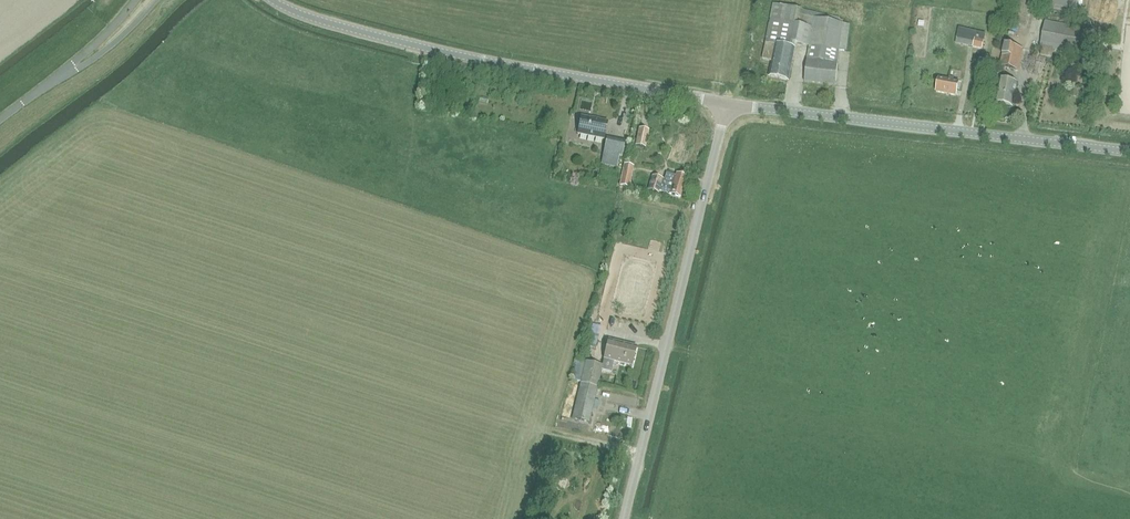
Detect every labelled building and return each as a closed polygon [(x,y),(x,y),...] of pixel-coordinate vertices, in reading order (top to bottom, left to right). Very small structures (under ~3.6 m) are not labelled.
[(1033,0),(1014,0),(1008,23),(1026,28),(1033,0)] [(1079,0),(1051,0),(1050,7),(1077,11),(1079,0)] [(773,4),(764,44),(766,44),(763,60),(772,62),(769,78),(789,82),(795,50),(793,49),(793,44),(809,47),(807,60),(804,83),(835,86),(840,50),(846,51),(850,24),(843,23),(843,20),(840,20),(840,17),(817,12),(773,4)] [(1040,47),(1042,47),(1041,55),(1052,57),(1053,50),(1094,57),(1099,31),(1045,21),(1040,47)] [(982,49),(984,40),(986,34),(959,27),(955,43),(973,47),(982,49)] [(1018,71),(1022,50),(1006,47),(1002,68),(1018,71)] [(986,55),(980,54),(979,59),(978,59),(977,68),(983,69),(985,60),(986,55)] [(1044,64),(1036,62),(1033,74),(1041,76),(1044,64)] [(959,83),(953,82),(940,80),(937,93),(957,96),(959,83)] [(1013,107),(1018,85),(1001,82),(996,104),(1013,107)] [(582,116),(578,134),(604,139),(608,122),(598,120),(598,121),(592,119),(582,116)] [(649,130),(644,129),(639,128),(635,145),(646,147),(649,130)] [(626,141),(607,137),(601,164),(617,168),(619,157),(622,157),(626,141)] [(624,164),(619,186),(629,188),(633,166),(624,164)] [(681,198),(687,177),(666,170),(663,179),(652,175),(647,190),(659,194),(660,191),(669,194),(666,204),(680,208),(682,201),(681,198)] [(599,336),(592,334),(588,347),(590,347),(586,359),(593,361),(597,349),(595,349),(599,336)] [(632,364),(636,345),(610,338),(606,358),(604,357),(602,364),(586,360),(571,419),(589,423),(602,370),(611,373),(614,360),(632,364)]
